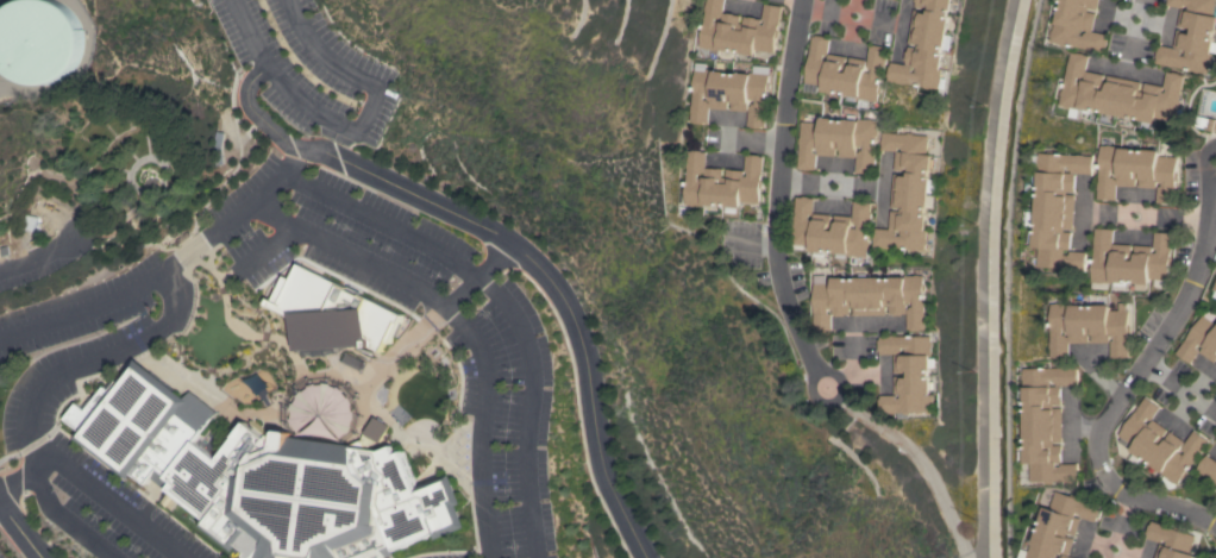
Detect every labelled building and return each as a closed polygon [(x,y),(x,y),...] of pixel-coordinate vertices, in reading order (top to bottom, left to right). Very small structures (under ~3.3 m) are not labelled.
[(2,62),(0,57),(0,23),(2,18),(7,12),(12,6),(19,2),(24,0),(58,0),(62,2),(69,7),(74,12),(79,19),(81,25),(83,33),(84,40),(83,48),(81,56),(77,62),(74,69),(68,74),(62,79),(55,81),(48,83),(40,84),(32,83),(25,81),(18,77),(12,74),(7,68),(2,62)] [(698,46),(706,0),(723,0),(721,13),(740,15),(739,23),(742,24),(744,17),(760,19),(760,24),(764,25),(765,20),(761,20),(764,4),(782,7),(779,24),(778,24),(777,30),(779,31),(778,37),(776,38),(773,52),(756,50),(754,55),(740,52),(740,51),(732,50),(732,51),(717,49),(717,50),(707,49),(703,49),(703,48),(698,46)] [(917,1),(918,0),(956,0),(944,68),(946,69),(941,89),(889,80),(892,62),(913,65),(913,68),(914,68),(914,71),(917,73),(919,67),(908,64),(908,61),(907,61),(909,51),(910,51),(910,46),(919,48),(920,44),(910,43),(916,10),(926,12),(927,7),(917,6),(919,1),(917,1)] [(1057,21),(1061,0),(1099,0),(1097,10),(1089,8),(1087,12),(1096,13),(1092,32),(1108,35),(1104,52),(1052,42),(1055,21),(1057,21)] [(1167,5),(1167,0),(1215,0),(1212,15),(1215,16),(1215,26),(1215,31),(1214,31),(1212,39),(1214,39),(1210,54),(1211,54),(1208,74),(1198,71),(1197,73),(1193,71),(1192,70),(1155,62),(1157,57),(1155,57),(1157,50),(1158,50),(1159,45),(1179,49),(1179,51),(1180,52),(1180,55),(1184,56),(1185,49),(1173,46),(1177,30),(1186,32),(1186,29),(1178,27),(1181,10),(1187,11),(1189,6),(1184,5),(1183,8),(1167,5)] [(813,36),(815,37),(815,35),(827,37),(827,38),(829,38),(827,54),(845,56),(842,65),(847,67),(850,57),(866,61),(864,73),(871,74),(872,69),(869,69),(869,67),(867,67),(870,46),(873,46),(873,45),(884,46),(884,49),(888,49),(886,57),(888,57),(886,65),(884,64),(878,102),(870,101),(869,107),(859,106),(860,99),(859,99),(859,98),(855,96),(854,102),(847,101),(847,95),(822,90),(823,86),(819,84),(817,93),(803,90),(813,36)] [(1178,99),(1179,100),(1179,105),(1177,106),(1184,107),(1181,120),(1174,119),(1174,121),(1157,118),(1155,123),(1140,119),(1140,118),(1132,117),(1132,118),(1104,112),(1104,111),(1096,108),(1095,111),(1082,107),(1079,118),(1071,117),(1072,107),(1061,105),(1064,96),(1063,94),(1063,92),(1065,90),(1072,51),(1090,55),(1087,70),(1105,74),(1103,83),(1107,84),(1109,75),(1141,82),(1140,92),(1142,93),(1145,82),(1164,87),(1162,92),(1165,93),(1166,88),(1164,88),(1167,71),(1184,75),(1178,99)] [(694,68),(712,69),(712,70),(748,74),(750,73),(752,73),(752,65),(770,67),(770,74),(769,74),(767,82),(770,82),(770,89),(767,89),(766,96),(767,96),(765,127),(760,127),(752,127),(752,126),(747,126),(748,105),(751,106),(751,104),(754,104),(756,100),(748,99),(747,111),(731,109),(731,101),(727,101),(726,109),(709,108),(710,100),(709,100),(709,96),(703,96),(702,100),(706,100),(706,102),(708,102),(707,123),(702,123),(702,124),(694,123),(694,121),(689,121),(694,68)] [(1196,115),(1215,119),(1215,129),(1195,125),(1196,115)] [(875,174),(855,173),(858,151),(860,152),(860,150),(864,150),(864,146),(857,146),(857,158),(839,156),(840,148),(835,148),(835,156),(817,155),(819,148),(814,148),(814,152),(816,153),(815,169),(797,168),(801,121),(820,123),(821,117),(858,120),(859,118),(878,120),(875,174)] [(214,165),(212,148),(214,131),(221,132),(220,148),(222,164),(214,165)] [(876,246),(877,228),(891,230),(894,211),(907,212),(907,208),(894,207),(896,174),(909,174),(909,170),(896,170),(897,151),(903,152),(904,148),(900,148),(900,151),(883,150),(884,132),(930,136),(929,155),(934,155),(934,158),(939,158),(939,168),(933,168),(933,178),(939,180),(939,193),(932,193),(928,230),(930,230),(928,250),(876,246)] [(1103,136),(1112,137),(1112,146),(1136,148),(1136,150),(1143,150),(1143,149),(1159,150),(1158,156),(1177,157),(1176,173),(1178,173),(1178,180),(1176,180),(1173,203),(1157,202),(1158,186),(1161,187),(1162,182),(1157,181),(1155,188),(1139,187),(1139,178),(1136,177),(1135,187),(1117,186),(1118,174),(1111,173),(1111,177),(1115,177),(1114,178),(1117,180),(1115,200),(1098,199),(1103,136)] [(726,169),(744,170),(744,171),(746,155),(748,155),(748,153),(759,155),(759,156),(763,156),(758,203),(740,201),(740,208),(703,203),(703,206),(683,203),(684,186),(683,184),(687,150),(690,151),(691,150),(701,150),(700,151),(704,152),(703,169),(700,169),(700,174),(697,174),(697,178),(702,178),(702,176),(703,176),(704,167),(722,169),(721,178),(725,178),(726,169)] [(1093,156),(1092,174),(1072,173),(1072,170),(1070,170),(1071,167),(1066,167),(1066,173),(1077,174),(1076,192),(1067,190),(1067,194),(1077,195),(1074,228),(1065,228),(1065,232),(1073,232),(1072,250),(1066,249),(1066,255),(1071,256),(1072,251),(1087,252),(1086,269),(1063,268),(1063,269),(1055,269),(1055,267),(1040,267),(1041,247),(1035,246),(1041,171),(1039,171),(1040,152),(1093,156)] [(796,196),(813,199),(811,214),(809,214),(808,219),(813,219),(814,213),(832,214),(830,225),(834,225),(835,215),(852,217),(851,228),(858,228),(858,225),(854,224),(854,222),(853,222),(854,201),(872,202),(867,257),(848,255),(848,253),(846,253),(846,258),(836,257),(836,252),(834,252),(834,251),(826,251),(826,252),(810,251),(811,245),(804,245),(804,250),(794,249),(794,244),(792,244),(796,196)] [(23,214),(35,217),(35,218),(40,219),(39,222),(45,224),(43,238),(36,237),(37,233),(31,232),(31,231),(20,228),(23,214)] [(1096,228),(1114,228),(1112,251),(1107,250),(1107,255),(1112,256),(1114,244),(1132,245),(1130,255),(1134,256),(1134,245),(1152,246),(1152,252),(1157,253),(1157,249),(1153,249),(1154,232),(1171,233),(1170,257),(1172,257),(1172,264),(1170,264),(1168,280),(1167,280),(1167,287),(1154,286),(1155,278),(1149,278),(1149,284),(1146,283),(1145,288),(1136,288),(1136,283),(1135,283),(1135,281),(1127,281),(1127,290),(1114,289),(1115,281),(1112,281),(1112,283),(1108,282),(1108,290),(1095,289),(1095,281),(1092,281),(1096,228)] [(305,268),(321,287),(289,316),(271,297),(305,268)] [(928,330),(923,330),(923,331),(913,331),(913,330),(909,330),(909,313),(904,314),(904,315),(896,315),(896,313),(891,314),(890,306),(886,306),(886,314),(854,315),(853,306),(850,306),(850,314),(845,314),(845,315),(835,315),(835,314),(832,314),(832,308),(828,308),(828,313),(830,313),(832,330),(815,330),(814,275),(826,275),(826,283),(832,283),(832,277),(846,277),(846,278),(854,278),(884,277),(884,278),(892,278),(892,277),(907,277),(907,276),(926,276),(928,330)] [(337,353),(307,320),(346,286),(376,319),(358,334),(363,340),(352,350),(347,344),(337,353)] [(1052,303),(1071,303),(1071,305),(1109,305),(1109,311),(1118,311),(1118,302),(1126,302),(1126,311),(1128,311),(1128,357),(1111,357),(1111,340),(1114,340),(1114,337),(1110,337),(1110,343),(1092,343),(1092,333),(1089,333),(1089,343),(1071,343),(1071,331),(1065,331),(1065,334),(1067,334),(1067,337),(1070,337),(1070,357),(1052,357),(1052,303)] [(1208,309),(1215,315),(1211,321),(1215,325),(1215,359),(1214,362),(1199,352),(1204,347),(1199,344),(1196,347),(1199,350),(1191,363),(1177,353),(1203,315),(1208,309)] [(904,372),(895,372),(895,355),(880,355),(880,350),(878,350),(878,339),(880,339),(880,337),(934,337),(934,357),(932,357),(932,393),(927,393),(927,412),(909,412),(909,418),(898,418),(898,413),(880,413),(880,408),(879,408),(879,399),(880,399),(880,395),(897,395),(897,399),(901,399),(901,394),(895,394),(895,377),(904,377),(904,372)] [(396,553),(385,557),(255,557),(250,557),(247,556),(249,552),(239,545),(234,551),(200,525),(206,518),(169,489),(168,491),(151,478),(146,484),(133,474),(129,478),(75,437),(80,431),(64,419),(76,403),(82,407),(90,397),(94,400),(104,387),(105,388),(113,377),(118,381),(134,359),(184,397),(189,391),(217,413),(195,441),(218,459),(246,422),(250,425),(253,421),(271,435),(277,435),(277,432),(278,431),(281,431),(289,432),(290,432),(292,433),(290,435),(353,445),(353,447),(381,451),(393,446),(396,454),(403,451),(416,484),(426,481),(427,484),(451,475),(463,503),(458,506),(468,526),(438,539),(435,534),(395,551),(396,553)] [(390,385),(400,377),(405,382),(425,364),(453,397),(421,427),(415,421),(409,427),(384,401),(395,391),(390,385)] [(1078,368),(1078,385),(1057,385),(1057,383),(1055,383),(1054,380),(1051,380),(1051,387),(1063,387),(1063,405),(1054,405),(1054,408),(1063,408),(1063,441),(1054,441),(1054,445),(1061,445),(1061,464),(1078,464),(1078,482),(1054,482),(1054,483),(1047,483),(1047,482),(1032,482),(1032,479),(1023,481),(1023,465),(1032,465),(1032,463),(1026,463),(1026,403),(1018,403),(1018,389),(1024,389),(1024,369),(1078,368)] [(347,437),(351,389),(292,385),(289,433),(347,437)] [(1186,471),(1189,472),(1184,478),(1183,477),(1177,485),(1170,488),(1161,482),(1165,476),(1161,472),(1162,471),(1149,463),(1149,462),(1145,458),(1143,459),(1142,457),(1137,464),(1130,459),(1134,452),(1132,451),(1135,446),(1120,435),(1146,396),(1160,406),(1151,420),(1147,418),(1145,421),(1149,425),(1153,420),(1168,430),(1162,437),(1165,439),(1170,432),(1184,441),(1178,451),(1184,456),(1186,452),(1183,450),(1184,449),(1183,447),(1193,431),(1209,440),(1186,471)] [(1206,454),(1215,461),(1215,482),(1197,469),(1206,454)] [(1059,552),(1057,557),(1020,557),(1023,548),(1030,551),(1033,543),(1034,544),(1046,507),(1051,508),(1057,491),(1101,506),(1096,522),(1080,516),(1082,514),(1077,513),(1076,516),(1082,519),(1076,535),(1067,533),(1066,535),(1074,539),(1070,556),(1059,552)] [(1196,556),(1195,557),(1155,557),(1160,543),(1146,538),(1147,534),(1146,533),(1148,525),(1149,525),(1151,521),(1196,535),(1190,553),(1196,556)]
